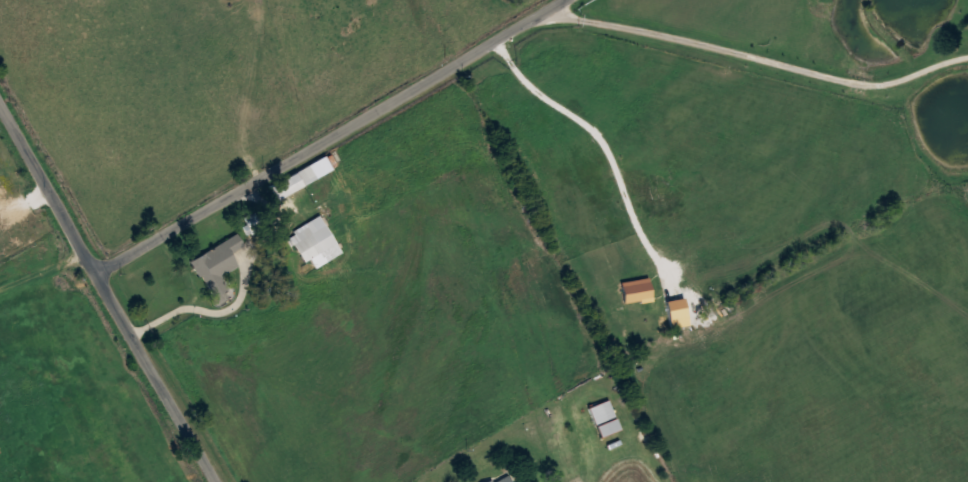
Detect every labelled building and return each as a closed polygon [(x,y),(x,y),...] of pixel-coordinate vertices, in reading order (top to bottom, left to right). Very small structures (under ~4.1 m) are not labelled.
[(317,178),(310,164),(270,185),(277,199),(317,178)] [(336,242),(319,215),(287,234),(304,262),(336,242)] [(229,252),(244,244),(237,232),(191,259),(219,306),(235,297),(222,275),(237,266),(229,252)] [(587,407),(594,425),(616,416),(608,398),(587,407)] [(508,473),(488,481),(512,481),(508,473)]
